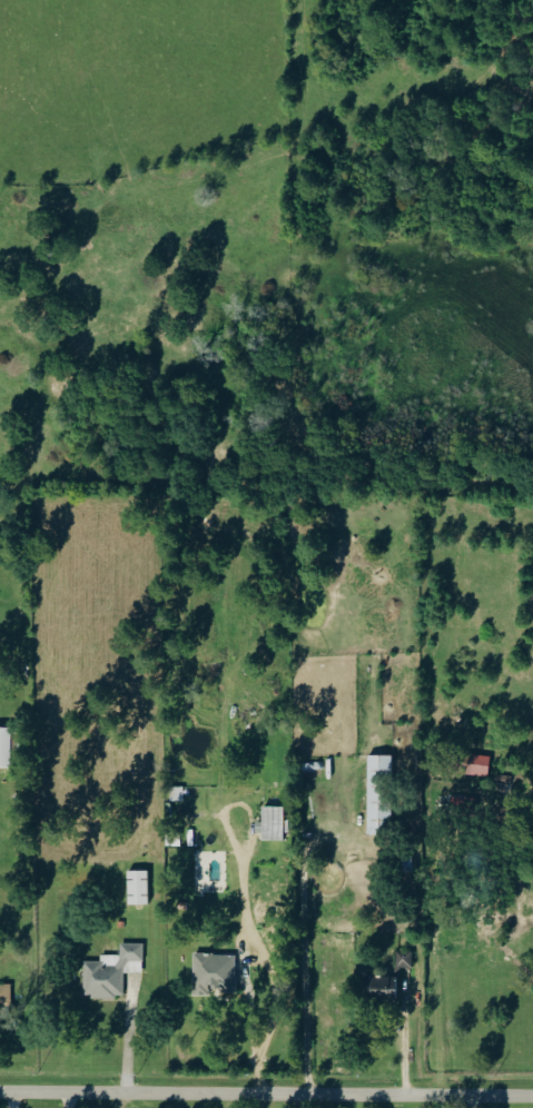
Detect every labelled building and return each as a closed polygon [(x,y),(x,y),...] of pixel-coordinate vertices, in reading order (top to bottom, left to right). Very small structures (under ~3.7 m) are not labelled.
[(10,769),(11,728),(0,728),(0,768),(10,769)] [(466,774),(487,777),(491,757),(469,753),(466,774)] [(391,756),(366,756),(367,834),(392,834),(391,756)] [(261,841),(283,841),(283,807),(261,807),(261,823),(254,823),(254,834),(261,833),(261,841)] [(147,905),(148,871),(127,871),(127,905),(147,905)] [(82,962),(82,998),(124,998),(124,973),(143,973),(143,944),(120,944),(120,956),(100,956),(100,962),(82,962)] [(412,952),(395,952),(395,969),(413,968),(412,952)] [(235,955),(193,955),(193,994),(235,994),(235,955)] [(366,978),(365,1000),(396,1001),(397,979),(366,978)] [(11,1007),(10,984),(0,985),(0,1008),(11,1007)]
